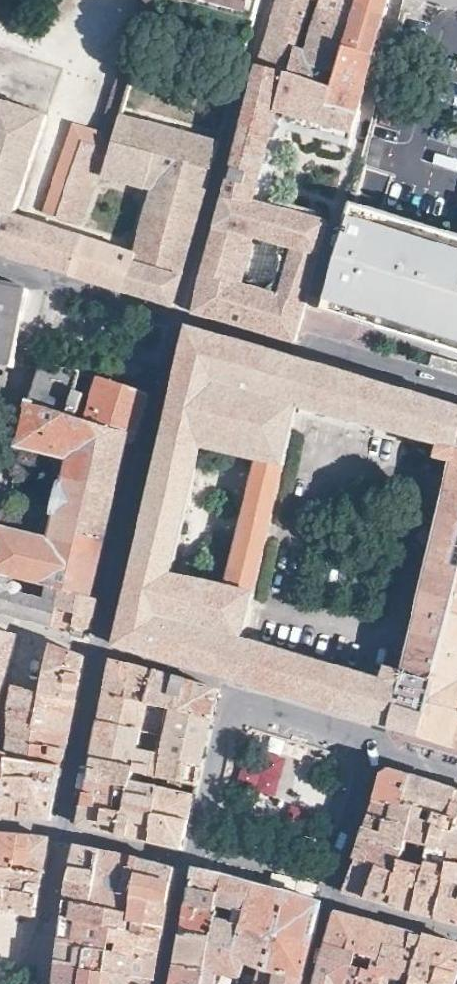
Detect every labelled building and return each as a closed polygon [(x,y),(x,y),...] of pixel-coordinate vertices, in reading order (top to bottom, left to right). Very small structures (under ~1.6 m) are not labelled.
[(101,129),(72,120),(45,208),(59,212),(62,202),(82,139),(110,148),(120,111),(147,23),(150,24),(156,0),(140,0),(101,129)] [(150,24),(246,57),(250,42),(263,0),(156,0),(150,24)] [(243,132),(234,163),(208,264),(196,312),(298,341),(331,219),(330,218),(259,199),(262,191),(272,150),(278,152),(281,139),(275,137),(280,121),(282,113),(342,131),(341,136),(343,139),(344,141),(353,144),(392,0),(364,0),(339,88),(261,64),(243,132)] [(278,7),(261,64),(339,88),(364,0),(322,0),(308,48),(300,46),(314,0),(280,0),(278,7)] [(71,274),(83,233),(89,234),(92,218),(90,217),(93,199),(95,194),(102,176),(110,148),(82,139),(62,202),(59,212),(55,224),(16,213),(20,200),(49,113),(0,97),(0,253),(71,274)] [(222,140),(120,111),(110,148),(102,176),(150,189),(138,237),(134,249),(138,250),(136,258),(185,273),(195,235),(198,224),(222,140)] [(317,131),(343,139),(341,136),(342,131),(282,113),(280,121),(317,131)] [(359,148),(366,150),(375,115),(368,114),(359,148)] [(331,211),(262,191),(259,199),(330,218),(331,211)] [(55,224),(59,212),(45,208),(35,205),(20,200),(16,213),(55,224)] [(352,201),(323,308),(456,351),(456,232),(352,201)] [(134,249),(138,237),(119,232),(117,243),(89,234),(83,233),(71,274),(120,289),(176,306),(185,273),(136,258),(138,250),(134,249)] [(13,366),(30,293),(30,291),(30,290),(30,288),(28,287),(0,282),(0,364),(13,366)] [(191,328),(127,613),(122,633),(119,641),(120,644),(123,646),(153,655),(306,701),(456,746),(456,402),(191,328)] [(103,375),(99,374),(91,399),(76,394),(83,369),(44,359),(30,405),(124,434),(131,436),(140,438),(147,413),(153,389),(134,383),(117,378),(103,375)] [(131,436),(124,434),(30,405),(21,447),(67,457),(62,479),(61,479),(53,512),(55,512),(51,534),(3,523),(0,537),(0,611),(56,629),(63,591),(94,596),(96,587),(114,509),(131,436)] [(63,591),(56,629),(80,635),(91,638),(95,621),(101,598),(94,596),(63,591)] [(5,687),(6,687),(18,635),(3,630),(0,629),(0,686),(5,687)] [(49,654),(42,692),(66,697),(79,699),(83,678),(87,655),(51,644),(49,654)] [(103,720),(144,728),(150,701),(157,671),(115,660),(112,676),(107,697),(103,720)] [(150,701),(175,707),(213,717),(219,688),(210,685),(180,677),(157,671),(150,701)] [(12,697),(8,711),(36,719),(35,724),(59,729),(72,732),(75,719),(77,709),(79,699),(66,697),(42,692),(14,688),(12,697)] [(175,707),(166,754),(203,763),(208,740),(213,717),(175,707)] [(8,711),(10,736),(10,750),(10,756),(65,763),(67,755),(69,744),(72,732),(59,729),(35,724),(36,719),(8,711)] [(157,764),(160,752),(160,751),(141,747),(144,728),(103,720),(98,743),(96,756),(137,764),(138,760),(157,764)] [(276,798),(288,757),(253,746),(240,787),(276,798)] [(10,756),(10,750),(0,749),(0,814),(1,814),(4,776),(8,776),(10,756)] [(201,773),(203,763),(166,754),(160,752),(157,764),(138,760),(137,764),(136,769),(199,783),(201,773)] [(63,776),(65,763),(10,756),(8,776),(32,777),(37,778),(53,783),(61,785),(63,776)] [(91,780),(131,787),(133,779),(136,769),(137,764),(96,756),(93,770),(91,780)] [(384,774),(378,796),(405,803),(406,804),(414,775),(401,771),(392,769),(384,774)] [(417,804),(428,807),(435,809),(451,814),(456,798),(456,787),(438,782),(414,775),(406,804),(417,804)] [(53,820),(61,785),(53,783),(37,778),(32,777),(8,776),(4,776),(1,814),(28,817),(53,820)] [(162,785),(133,779),(131,787),(126,811),(86,803),(81,824),(125,834),(154,841),(162,785)] [(87,795),(86,803),(126,811),(131,787),(91,780),(87,795)] [(196,793),(162,785),(154,841),(170,845),(184,848),(192,811),(195,799),(196,793)] [(365,836),(406,850),(410,839),(409,839),(417,804),(406,804),(405,803),(378,796),(376,805),(375,810),(368,828),(365,836)] [(433,844),(453,849),(454,841),(456,842),(456,816),(451,814),(435,809),(433,820),(425,818),(428,807),(417,804),(409,839),(410,839),(433,844)] [(0,832),(0,864),(14,866),(18,835),(4,833),(0,832)] [(14,866),(43,870),(48,839),(31,837),(18,835),(14,866)] [(358,857),(380,864),(399,871),(403,857),(406,850),(365,836),(361,848),(358,857)] [(68,878),(66,897),(93,903),(98,876),(103,849),(90,846),(77,843),(76,848),(69,871),(68,878)] [(429,864),(418,911),(429,914),(438,917),(442,898),(450,859),(451,860),(453,849),(433,844),(429,864)] [(110,906),(130,911),(133,892),(135,878),(136,870),(130,869),(133,855),(117,852),(103,849),(98,876),(101,877),(100,880),(110,882),(111,875),(119,876),(118,887),(114,886),(110,906)] [(133,892),(168,901),(171,886),(175,867),(175,866),(174,865),(173,865),(173,864),(162,862),(153,860),(133,855),(130,869),(136,870),(135,878),(133,892)] [(356,893),(369,897),(380,864),(358,857),(351,874),(345,890),(356,893)] [(387,902),(418,911),(429,864),(403,857),(399,871),(380,864),(369,897),(387,902)] [(451,860),(450,859),(442,898),(438,917),(451,921),(454,922),(456,922),(456,861),(451,860)] [(4,907),(18,911),(36,917),(40,893),(43,870),(14,866),(0,864),(0,884),(7,885),(4,907)] [(192,884),(217,889),(215,903),(233,907),(231,918),(213,914),(210,933),(204,965),(202,983),(215,983),(216,972),(240,976),(245,962),(257,967),(270,971),(270,972),(271,972),(271,973),(271,974),(270,983),(299,983),(319,899),(262,884),(197,866),(196,866),(196,867),(192,884)] [(98,876),(93,903),(110,906),(114,886),(110,882),(100,880),(101,877),(98,876)] [(190,893),(188,903),(197,905),(214,907),(215,903),(217,889),(192,884),(190,893)] [(140,931),(161,935),(165,919),(168,901),(133,892),(130,911),(129,921),(130,921),(134,921),(133,929),(140,931)] [(63,916),(111,925),(129,929),(130,921),(129,921),(130,911),(110,906),(93,903),(66,897),(64,906),(63,916)] [(197,905),(188,903),(186,916),(183,931),(210,933),(213,914),(214,907),(197,905)] [(315,983),(380,983),(385,965),(378,963),(384,946),(392,924),(366,917),(335,908),(325,943),(316,977),(315,983)] [(22,965),(28,917),(0,913),(0,962),(22,965)] [(60,941),(108,947),(109,939),(111,925),(63,916),(62,929),(60,941)] [(398,977),(409,980),(411,974),(410,972),(413,960),(422,933),(407,929),(392,924),(384,946),(378,963),(385,965),(380,983),(396,983),(398,977)] [(108,947),(105,967),(134,972),(134,974),(153,978),(157,959),(160,943),(161,935),(140,931),(133,929),(129,929),(111,925),(109,939),(118,940),(117,948),(108,947)] [(210,933),(183,931),(180,943),(177,961),(204,965),(210,933)] [(456,979),(456,977),(456,943),(443,939),(422,933),(413,960),(410,972),(411,974),(409,980),(408,983),(455,983),(456,979)] [(104,970),(105,967),(108,947),(60,941),(59,952),(58,963),(104,970)] [(177,961),(175,969),(174,973),(172,983),(202,983),(204,965),(177,961)] [(104,970),(58,963),(56,972),(55,983),(102,983),(104,970)] [(105,967),(104,970),(102,983),(152,983),(153,978),(134,974),(134,972),(105,967)]
